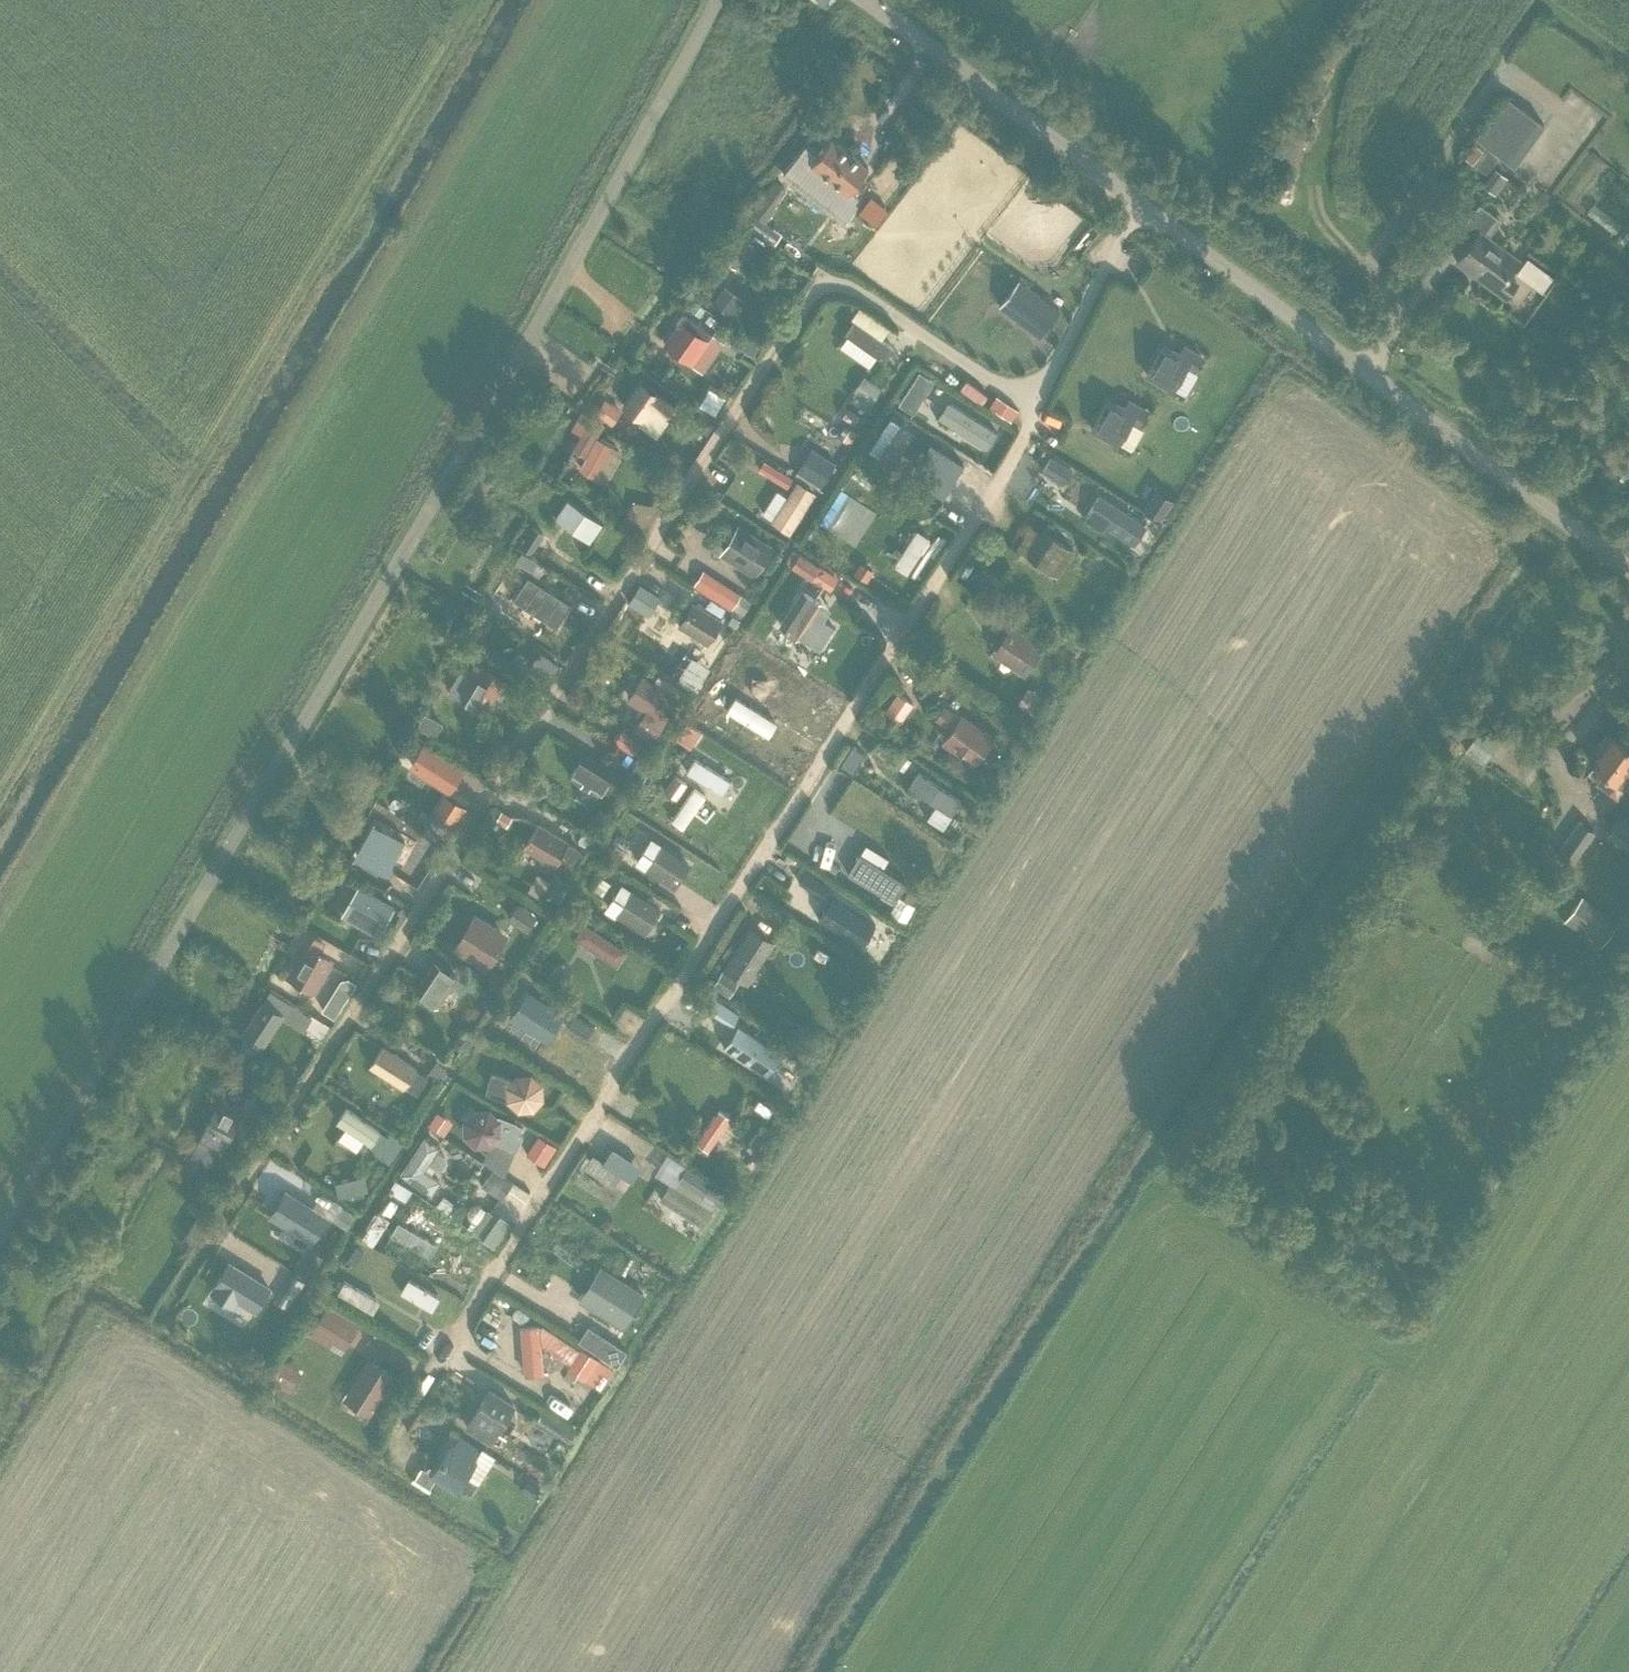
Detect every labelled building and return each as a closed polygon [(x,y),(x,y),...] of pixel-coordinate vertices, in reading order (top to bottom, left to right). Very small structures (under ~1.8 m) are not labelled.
[(1480,140),(1512,164),(1543,123),(1510,99),(1480,140)] [(812,160),(800,175),(827,197),(839,182),(849,190),(871,164),(834,134),(824,145),(815,138),(803,153),(812,160)] [(1550,184),(1566,164),(1553,154),(1538,175),(1550,184)] [(1505,175),(1495,167),(1482,184),(1493,192),(1505,175)] [(858,213),(867,222),(883,205),(873,196),(858,213)] [(775,207),(762,197),(743,223),(743,224),(755,233),(772,245),(781,232),(765,220),(775,207)] [(1591,203),(1585,213),(1614,231),(1620,220),(1591,203)] [(1472,240),(1458,263),(1472,272),(1474,270),(1485,278),(1484,280),(1508,296),(1518,281),(1507,273),(1518,257),(1487,236),(1499,219),(1477,204),(1459,231),(1472,240)] [(720,250),(721,251),(718,254),(735,267),(753,242),(750,240),(755,233),(743,224),(743,223),(742,222),(737,229),(735,228),(720,250)] [(1528,257),(1516,272),(1526,279),(1538,264),(1528,257)] [(1040,333),(1060,307),(1020,278),(1001,304),(1040,333)] [(711,297),(733,307),(740,291),(718,281),(711,297)] [(711,331),(683,310),(675,321),(676,322),(662,341),(692,362),(709,338),(707,337),(711,331)] [(857,316),(847,330),(849,331),(841,342),(870,363),(878,352),(884,356),(894,343),(857,316)] [(1177,357),(1161,348),(1146,373),(1172,388),(1186,364),(1194,368),(1201,355),(1184,345),(1177,357)] [(675,402),(640,377),(621,404),(642,419),(650,407),(664,417),(675,402)] [(1008,416),(1017,404),(995,387),(985,399),(1008,416)] [(708,388),(696,405),(710,415),(722,398),(708,388)] [(812,392),(804,407),(835,423),(843,408),(812,392)] [(1122,411),(1106,402),(1091,428),(1117,442),(1131,418),(1139,423),(1147,409),(1129,399),(1122,411)] [(604,422),(591,414),(571,447),(584,455),(578,467),(604,482),(623,450),(597,434),(604,422)] [(847,420),(833,432),(844,443),(857,431),(847,420)] [(916,463),(949,484),(963,463),(930,442),(916,463)] [(782,483),(790,472),(762,452),(755,463),(782,483)] [(1012,473),(1036,485),(1043,470),(1020,458),(1012,473)] [(764,509),(793,526),(816,488),(796,477),(787,493),(777,487),(764,509)] [(1121,517),(1071,484),(1058,503),(1109,536),(1121,517)] [(601,522),(565,498),(553,516),(589,540),(601,522)] [(772,543),(736,521),(718,552),(754,574),(772,543)] [(1040,530),(1029,523),(1015,546),(1058,574),(1076,547),(1043,526),(1040,530)] [(917,526),(893,564),(909,574),(933,536),(917,526)] [(837,577),(798,553),(790,567),(829,591),(837,577)] [(864,574),(872,563),(858,554),(851,566),(864,574)] [(739,593),(703,570),(694,585),(730,608),(739,593)] [(527,574),(512,597),(557,625),(571,602),(527,574)] [(802,590),(780,624),(799,636),(821,602),(802,590)] [(721,618),(693,601),(679,623),(707,641),(721,618)] [(1013,629),(1000,648),(1015,657),(1011,662),(1026,671),(1041,647),(1013,629)] [(501,679),(475,663),(468,674),(475,678),(462,700),(482,712),(501,679)] [(670,695),(641,677),(629,695),(648,707),(643,715),(653,721),(670,695)] [(911,700),(896,690),(884,708),(898,718),(911,700)] [(736,695),(727,710),(768,733),(776,718),(736,695)] [(959,714),(943,704),(934,717),(949,728),(940,741),(973,763),(993,734),(960,712),(959,714)] [(683,715),(672,731),(688,742),(699,725),(683,715)] [(1609,729),(1602,738),(1607,742),(1593,762),(1603,769),(1596,778),(1619,794),(1628,779),(1628,766),(1626,764),(1628,760),(1628,743),(1609,729)] [(465,766),(423,740),(407,766),(449,792),(465,766)] [(910,745),(896,767),(922,784),(927,778),(940,786),(950,771),(910,745)] [(597,792),(611,770),(583,752),(569,774),(597,792)] [(693,756),(686,768),(727,792),(734,780),(693,756)] [(679,794),(684,774),(668,770),(663,790),(679,794)] [(667,812),(683,823),(706,789),(690,778),(667,812)] [(463,804),(447,793),(436,810),(453,820),(463,804)] [(381,814),(363,843),(374,850),(392,821),(381,814)] [(817,828),(853,852),(862,839),(826,814),(817,828)] [(1610,831),(1628,845),(1628,822),(1621,816),(1610,831)] [(1581,818),(1557,851),(1573,863),(1597,830),(1581,818)] [(538,823),(525,846),(553,863),(554,861),(567,868),(579,848),(567,840),(538,823)] [(614,837),(605,852),(615,858),(624,844),(614,837)] [(649,867),(648,867),(675,884),(689,863),(662,846),(662,847),(650,839),(637,859),(649,867)] [(865,843),(848,872),(894,900),(906,880),(883,867),(889,857),(865,843)] [(806,869),(798,881),(822,897),(830,885),(806,869)] [(348,893),(354,881),(334,872),(328,884),(348,893)] [(619,912),(619,913),(645,930),(659,909),(632,891),(632,892),(620,884),(607,904),(619,912)] [(329,893),(312,919),(350,943),(359,929),(336,914),(344,902),(329,893)] [(1618,920),(1582,894),(1563,919),(1600,946),(1618,920)] [(832,895),(818,916),(861,945),(875,924),(832,895)] [(505,917),(523,919),(525,906),(507,903),(505,917)] [(458,946),(487,964),(504,936),(475,918),(458,946)] [(586,921),(578,934),(616,958),(624,944),(586,921)] [(774,940),(750,925),(723,967),(747,983),(774,940)] [(324,939),(306,929),(295,948),(298,949),(284,975),(314,992),(334,957),(319,949),(324,939)] [(438,1003),(456,976),(435,961),(416,989),(438,1003)] [(527,988),(509,1016),(546,1040),(564,1013),(527,988)] [(244,1032),(261,1043),(287,1003),(270,992),(244,1032)] [(588,1037),(596,1025),(573,1010),(565,1022),(588,1037)] [(414,1068),(415,1067),(382,1045),(370,1065),(403,1086),(404,1085),(416,1093),(427,1077),(414,1068)] [(752,1056),(746,1066),(779,1088),(785,1079),(752,1056)] [(249,1084),(257,1071),(237,1059),(229,1072),(249,1084)] [(511,1076),(491,1070),(486,1085),(505,1092),(506,1100),(517,1110),(533,1109),(544,1097),(543,1081),(530,1070),(515,1072),(511,1076)] [(218,1104),(209,1122),(199,1140),(220,1151),(242,1107),(222,1097),(218,1104)] [(338,1119),(347,1125),(340,1137),(359,1149),(366,1137),(372,1141),(382,1126),(347,1104),(338,1119)] [(501,1116),(488,1106),(473,1106),(461,1118),(462,1134),(473,1145),(490,1145),(494,1140),(517,1148),(522,1132),(501,1124),(501,1116)] [(732,1116),(719,1107),(697,1139),(710,1148),(732,1116)] [(424,1133),(402,1170),(435,1190),(443,1176),(425,1165),(440,1143),(424,1133)] [(485,1167),(478,1177),(494,1189),(501,1178),(485,1167)] [(615,1174),(596,1195),(612,1210),(631,1188),(615,1174)] [(674,1180),(661,1198),(701,1226),(714,1208),(674,1180)] [(493,1231),(499,1212),(480,1205),(473,1225),(493,1231)] [(405,1206),(390,1233),(429,1255),(437,1241),(447,1246),(455,1233),(405,1206)] [(310,1243),(294,1277),(310,1285),(326,1251),(310,1243)] [(400,1309),(414,1284),(372,1259),(358,1284),(400,1309)] [(605,1273),(588,1300),(612,1315),(619,1304),(630,1311),(642,1293),(631,1286),(629,1288),(605,1273)] [(388,1303),(355,1284),(346,1300),(379,1318),(388,1303)] [(323,1312),(311,1332),(342,1350),(354,1330),(323,1312)] [(561,1350),(520,1324),(500,1356),(518,1367),(522,1362),(545,1376),(561,1350)] [(365,1336),(385,1343),(389,1333),(369,1325),(365,1336)] [(625,1348),(606,1336),(597,1351),(616,1363),(625,1348)] [(614,1367),(578,1345),(565,1366),(601,1388),(614,1367)] [(372,1407),(393,1373),(368,1358),(347,1391),(372,1407)] [(515,1403),(489,1386),(463,1427),(489,1443),(515,1403)] [(481,1447),(458,1433),(453,1442),(450,1440),(429,1474),(457,1491),(477,1458),(475,1456),(481,1447)]
